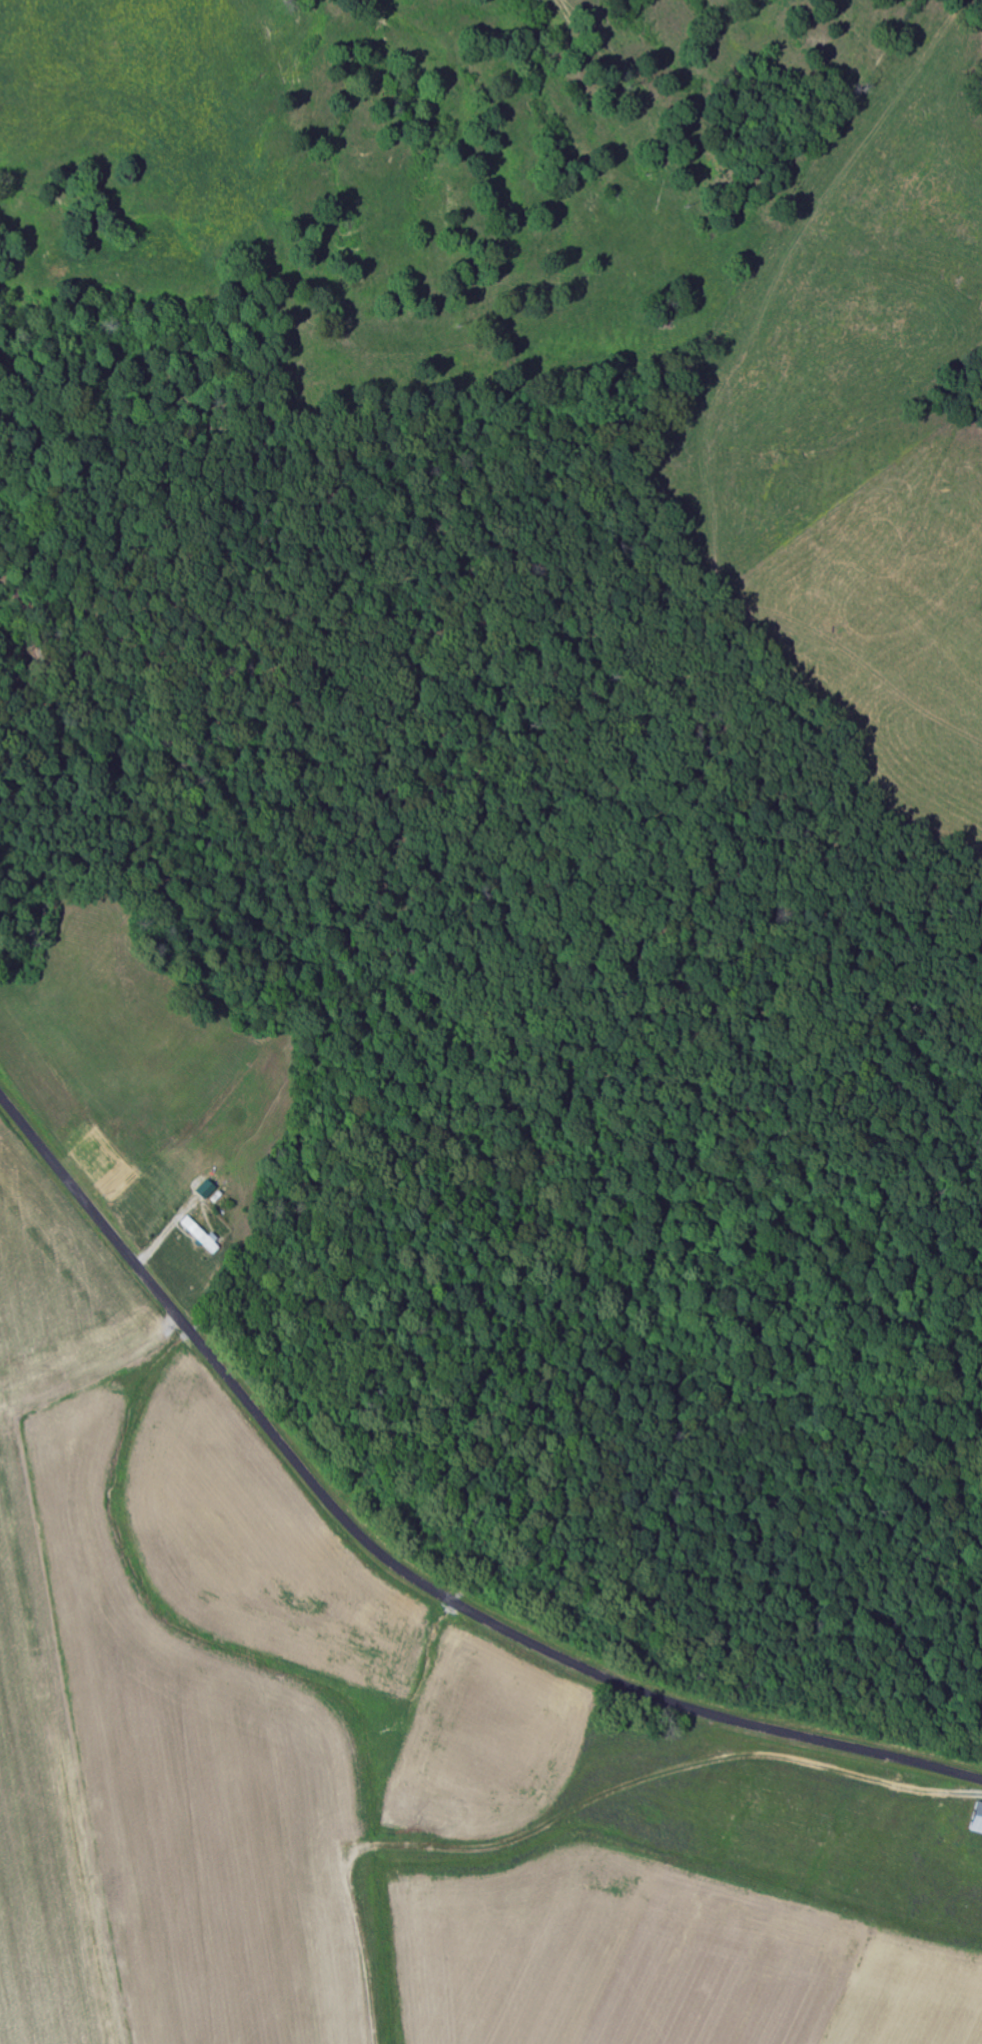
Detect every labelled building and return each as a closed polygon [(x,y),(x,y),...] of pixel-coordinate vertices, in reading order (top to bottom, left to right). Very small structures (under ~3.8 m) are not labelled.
[(219,1189),(210,1180),(199,1192),(208,1201),(219,1189)] [(191,1216),(184,1224),(216,1255),(224,1247),(191,1216)]
